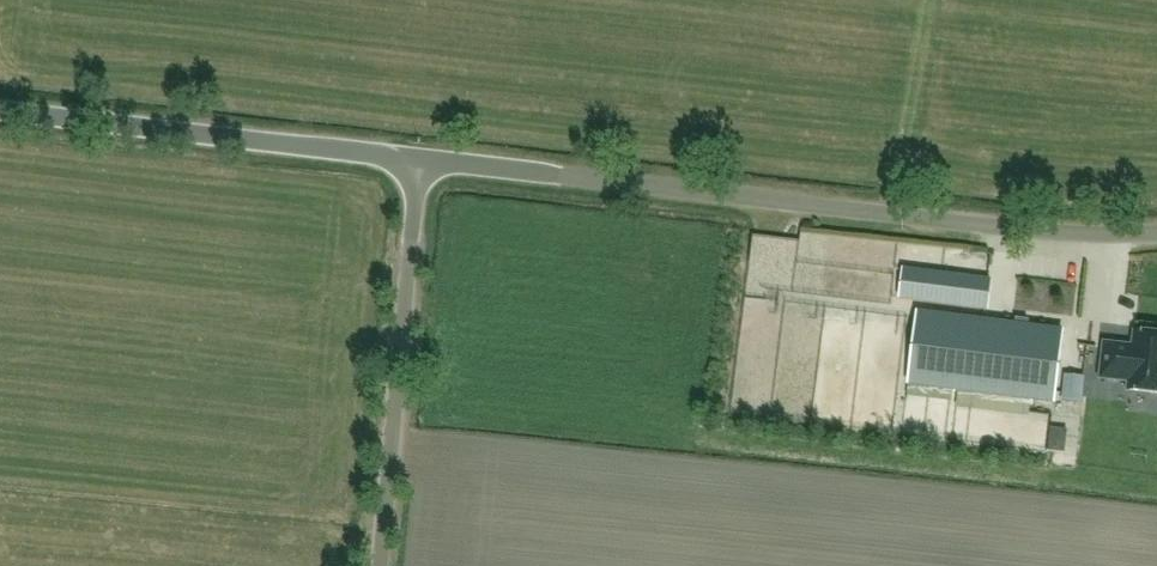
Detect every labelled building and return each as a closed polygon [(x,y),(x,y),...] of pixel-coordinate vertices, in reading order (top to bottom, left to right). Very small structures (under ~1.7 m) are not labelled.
[(793,252),(792,264),(885,266),(886,255),(793,252)] [(904,271),(901,299),(989,310),(992,282),(904,271)] [(1062,330),(918,311),(908,384),(1053,403),(1062,330)] [(1101,377),(1130,381),(1129,390),(1156,393),(1156,335),(1135,333),(1133,347),(1105,344),(1101,377)] [(1064,374),(1062,402),(1082,403),(1085,376),(1064,374)]
